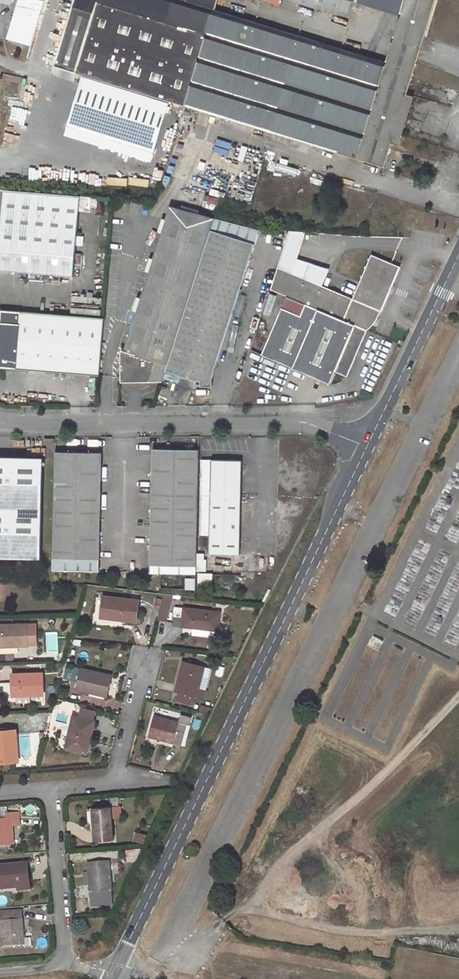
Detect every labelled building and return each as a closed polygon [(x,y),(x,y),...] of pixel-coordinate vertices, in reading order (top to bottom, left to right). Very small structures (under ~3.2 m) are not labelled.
[(5,37),(25,44),(38,0),(17,0),(5,37)] [(96,0),(74,0),(53,65),(119,85),(141,14),(96,0)] [(141,14),(206,34),(184,105),(384,166),(435,0),(350,0),(400,15),(385,62),(342,49),(299,36),(213,10),(216,0),(96,0),(141,14)] [(338,14),(342,0),(292,0),(338,14)] [(141,14),(119,85),(184,105),(206,34),(141,14)] [(0,189),(0,238),(0,241),(0,269),(73,276),(76,245),(82,246),(83,237),(77,236),(80,195),(0,189)] [(166,371),(215,218),(169,205),(121,359),(121,382),(163,381),(166,371)] [(215,218),(166,371),(196,381),(197,383),(202,383),(203,384),(215,382),(214,374),(260,230),(215,218)] [(380,317),(401,267),(372,254),(353,298),(304,277),(293,273),(297,261),(306,232),(290,230),(271,289),(306,304),(318,309),(368,330),(372,327),(375,325),(379,320),(380,317)] [(293,273),(304,277),(307,265),(297,261),(293,273)] [(294,367),(318,309),(306,304),(282,362),(294,367)] [(1,309),(0,325),(0,366),(100,375),(104,318),(1,309)] [(318,309),(294,367),(331,383),(336,371),(348,376),(368,330),(318,309)] [(153,448),(151,565),(196,566),(199,449),(153,448)] [(100,560),(102,452),(56,451),(53,559),(100,560)] [(42,559),(44,459),(0,458),(0,558),(42,559)] [(242,460),(204,459),(202,553),(239,554),(242,460)] [(103,596),(100,617),(137,621),(139,600),(103,596)] [(162,604),(158,619),(166,622),(170,607),(162,604)] [(175,607),(173,625),(193,627),(218,630),(220,612),(175,607)] [(0,624),(0,646),(28,645),(28,643),(36,643),(36,623),(0,624)] [(193,627),(193,634),(217,637),(218,630),(193,627)] [(206,691),(199,689),(205,666),(184,660),(176,691),(180,692),(195,696),(204,699),(206,691)] [(78,682),(77,689),(107,696),(112,675),(74,666),(71,680),(78,682)] [(42,672),(12,673),(13,695),(43,694),(42,672)] [(180,692),(178,700),(194,705),(195,696),(180,692)] [(80,708),(78,717),(94,720),(96,712),(80,708)] [(73,716),(66,748),(85,752),(89,737),(90,737),(94,721),(94,720),(78,717),(73,716)] [(154,716),(149,737),(182,745),(188,725),(154,716)] [(0,731),(0,763),(19,761),(16,729),(0,731)] [(111,806),(92,808),(95,841),(114,839),(111,806)] [(13,826),(20,825),(19,812),(6,813),(7,819),(0,819),(0,845),(13,844),(12,837),(13,837),(13,826)] [(91,884),(90,884),(90,891),(112,890),(109,862),(88,863),(89,877),(90,877),(91,884)] [(0,866),(0,885),(18,883),(18,887),(18,890),(30,889),(28,869),(21,870),(21,864),(0,866)] [(22,912),(2,913),(3,921),(1,921),(3,947),(23,945),(23,938),(24,937),(22,912)]
